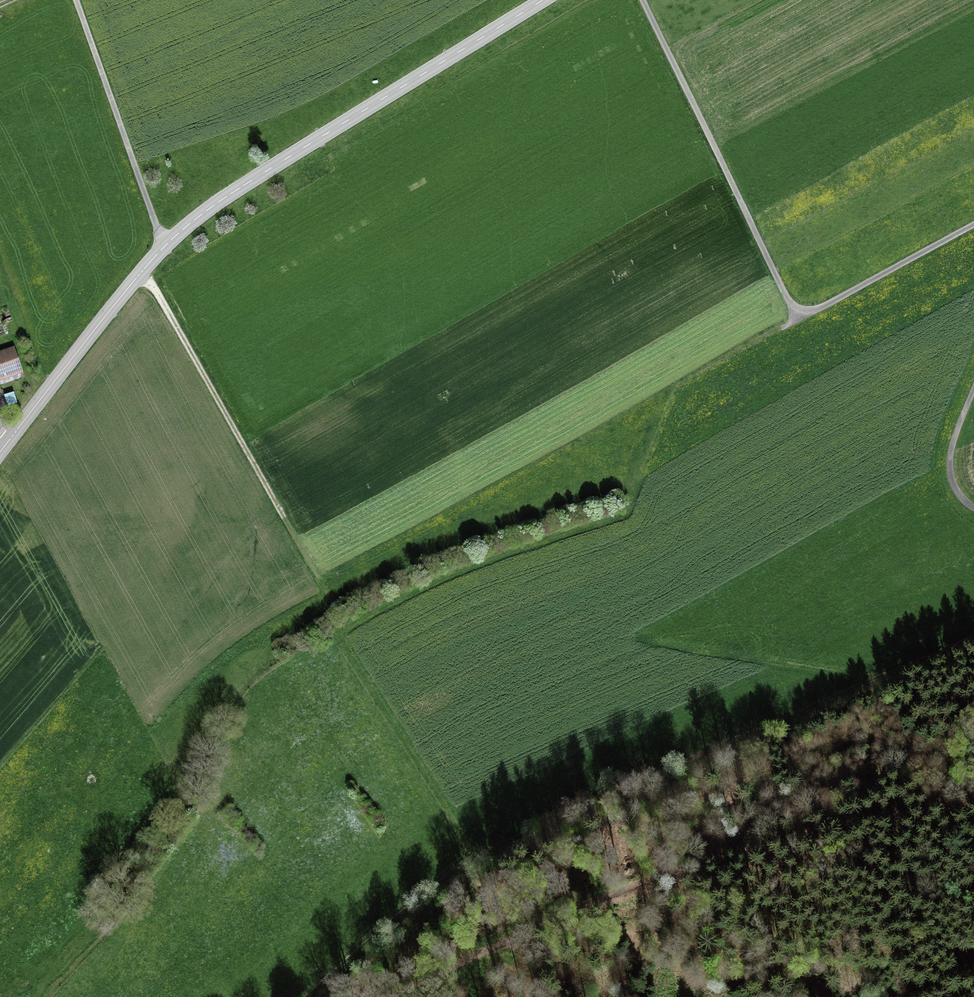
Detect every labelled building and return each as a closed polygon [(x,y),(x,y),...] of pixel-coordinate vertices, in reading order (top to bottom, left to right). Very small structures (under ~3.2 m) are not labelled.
[(21,378),(20,374),(23,373),(14,347),(7,349),(6,348),(0,350),(0,386),(21,378)] [(17,404),(14,392),(4,396),(8,407),(17,404)]
